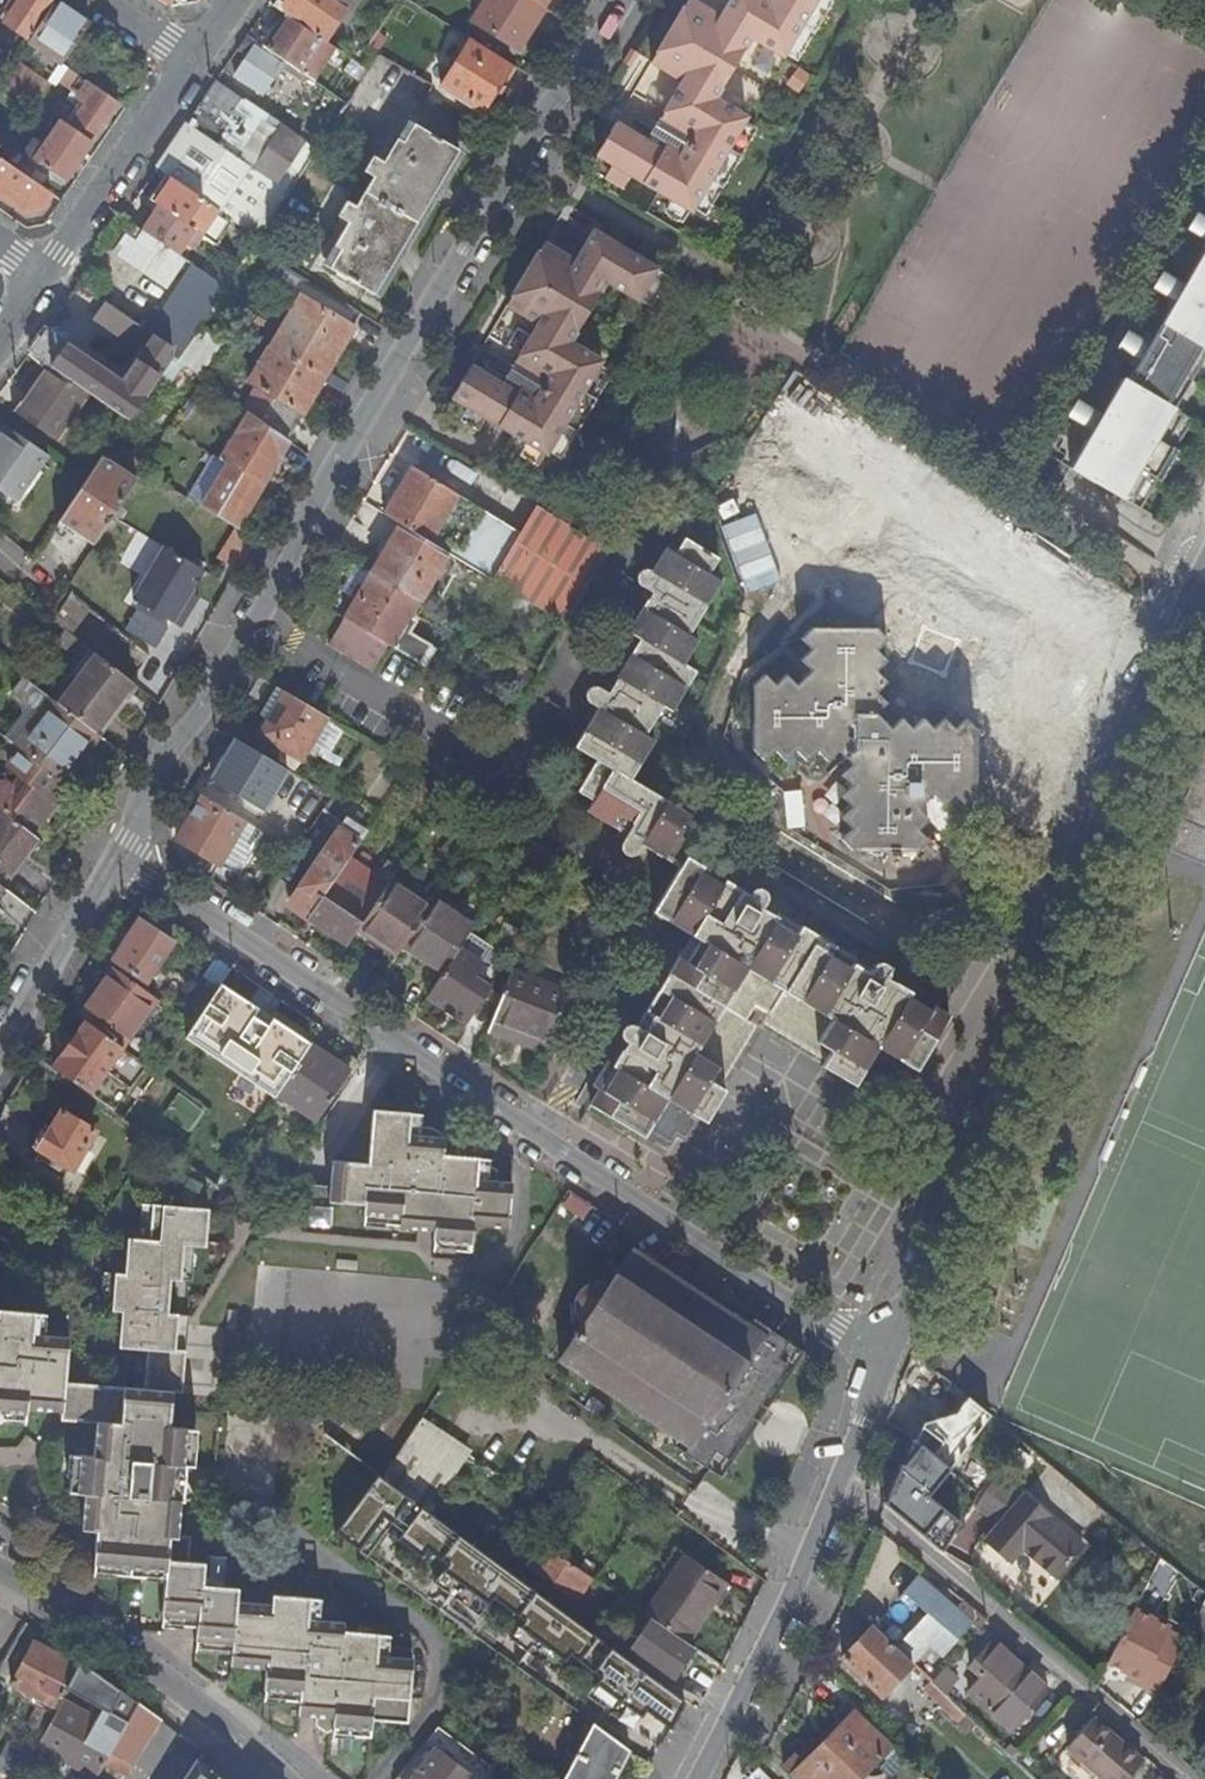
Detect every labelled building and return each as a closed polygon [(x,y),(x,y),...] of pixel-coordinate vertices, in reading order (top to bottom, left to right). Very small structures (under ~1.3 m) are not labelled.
[(51,0),(18,0),(17,3),(12,10),(4,22),(26,37),(51,0)] [(7,7),(12,10),(17,3),(12,0),(11,0),(7,7)] [(281,5),(290,10),(286,16),(324,42),(339,20),(344,23),(351,12),(333,0),(284,0),(281,5)] [(350,9),(356,0),(337,0),(350,9)] [(545,8),(532,0),(486,0),(474,20),(520,49),(545,8)] [(816,0),(773,0),(770,5),(762,0),(731,0),(721,17),(690,0),(689,0),(652,62),(683,81),(665,112),(697,131),(685,152),(697,160),(695,164),(713,175),(715,175),(745,122),(747,119),(716,101),(752,39),(783,57),(785,54),(816,0)] [(785,54),(797,61),(832,0),(816,0),(785,54)] [(56,60),(50,69),(55,73),(62,64),(89,24),(55,1),(27,41),(34,45),(56,60)] [(311,80),(332,47),(324,42),(286,16),(284,14),(263,46),(311,80)] [(261,50),(263,46),(246,35),(236,50),(247,58),(234,76),(260,93),(280,63),(261,50)] [(481,112),(512,62),(471,38),(441,87),(481,112)] [(56,60),(34,45),(28,54),(50,69),(56,60)] [(640,53),(632,49),(624,62),(632,67),(640,53)] [(14,61),(0,81),(0,87),(27,105),(31,108),(48,84),(14,61)] [(87,99),(81,109),(68,127),(58,121),(55,125),(86,146),(117,102),(62,64),(55,73),(48,84),(66,96),(71,88),(87,99)] [(221,148),(228,153),(245,128),(246,129),(259,109),(216,80),(186,124),(221,148)] [(71,88),(66,96),(65,98),(81,109),(87,99),(71,88)] [(314,121),(276,95),(266,110),(304,136),(314,121)] [(23,111),(27,115),(31,108),(27,105),(23,111)] [(228,153),(252,169),(254,166),(279,129),(282,124),(259,109),(246,129),(245,128),(228,153)] [(697,131),(665,112),(653,133),(653,134),(684,152),(685,152),(697,131)] [(671,199),(688,209),(692,212),(694,208),(713,175),(695,164),(697,160),(685,152),(684,152),(679,160),(647,141),(615,122),(597,155),(613,165),(629,174),(671,199)] [(745,122),(715,175),(725,182),(727,183),(758,129),(745,122)] [(460,150),(414,123),(399,150),(393,148),(384,162),(374,156),(365,172),(375,177),(357,206),(348,200),(339,216),(348,222),(340,236),(345,239),(328,267),(374,295),(460,150)] [(228,153),(221,148),(186,124),(155,168),(166,175),(218,210),(258,238),(316,148),(305,141),(275,186),(252,169),(228,153)] [(62,180),(86,146),(55,125),(42,143),(33,136),(22,153),(62,180)] [(279,129),(254,166),(276,181),(301,143),(279,129)] [(653,134),(653,133),(652,133),(647,141),(679,160),(684,152),(653,134)] [(49,194),(0,160),(0,196),(21,211),(39,208),(49,194)] [(620,189),(629,174),(613,165),(604,179),(620,189)] [(166,175),(148,201),(158,208),(200,236),(218,210),(166,175)] [(713,175),(694,208),(705,215),(725,182),(715,175),(713,175)] [(680,223),(688,209),(671,199),(663,213),(680,223)] [(191,249),(200,236),(158,208),(142,232),(176,255),(183,243),(191,249)] [(136,241),(142,232),(133,226),(127,235),(136,241)] [(596,245),(602,236),(593,231),(588,240),(596,245)] [(136,241),(127,235),(126,234),(114,252),(166,287),(184,260),(176,255),(142,232),(136,241)] [(596,245),(588,240),(579,255),(575,262),(544,244),(507,306),(539,326),(518,361),(548,379),(533,404),(502,386),(468,373),(457,406),(469,409),(478,414),(487,420),(542,457),(550,452),(601,365),(572,342),(607,282),(638,301),(640,299),(643,293),(656,270),(657,269),(602,236),(596,245)] [(1110,403),(1174,452),(1176,449),(1167,444),(1184,414),(1174,408),(1204,354),(1204,253),(1184,288),(1182,286),(1176,296),(1179,297),(1176,302),(1174,301),(1170,307),(1172,309),(1150,346),(1148,345),(1140,357),(1143,359),(1130,381),(1124,378),(1110,403)] [(300,293),(270,346),(326,378),(355,328),(353,327),(361,312),(280,264),(273,277),(300,293)] [(196,269),(167,310),(187,323),(215,281),(196,269)] [(669,277),(656,270),(643,293),(640,299),(651,306),(669,277)] [(178,359),(224,287),(215,281),(187,323),(167,310),(152,334),(171,347),(168,352),(170,354),(178,359)] [(152,334),(104,302),(93,318),(142,352),(121,383),(45,331),(29,354),(48,367),(86,392),(126,420),(170,354),(168,352),(171,347),(152,334)] [(275,401),(263,423),(289,442),(326,378),(270,346),(248,384),(252,387),(275,401)] [(548,379),(518,361),(502,386),(533,404),(548,379)] [(601,365),(550,452),(561,459),(613,372),(601,365)] [(54,441),(86,392),(48,367),(15,415),(54,441)] [(275,401),(252,387),(241,407),(251,415),(263,423),(275,401)] [(1159,482),(1174,455),(1109,405),(1072,470),(1133,504),(1149,476),(1159,482)] [(478,414),(469,409),(461,422),(480,433),(487,420),(478,414)] [(251,415),(224,459),(230,463),(265,484),(289,442),(263,423),(251,415)] [(46,455),(4,426),(0,433),(0,493),(14,502),(46,455)] [(58,520),(93,543),(132,482),(98,460),(58,520)] [(239,529),(265,484),(230,463),(204,508),(239,529)] [(429,475),(386,516),(400,525),(449,555),(567,626),(595,580),(540,546),(521,535),(429,475)] [(538,507),(521,535),(540,546),(595,580),(611,552),(538,507)] [(421,603),(449,555),(400,525),(372,574),(421,603)] [(237,570),(255,541),(234,529),(216,558),(237,570)] [(122,562),(146,574),(160,546),(135,534),(122,562)] [(648,570),(644,571),(705,609),(720,583),(709,575),(719,559),(687,539),(677,554),(669,549),(654,572),(648,570)] [(203,569),(164,546),(133,598),(180,626),(191,609),(183,604),(190,591),(203,569)] [(689,635),(705,609),(644,571),(640,574),(639,578),(640,583),(642,586),(653,593),(643,610),(695,642),(697,643),(698,641),(689,635)] [(403,633),(421,603),(372,574),(345,620),(389,646),(422,666),(423,665),(429,668),(437,653),(403,633)] [(183,604),(191,609),(198,596),(190,591),(183,604)] [(684,664),(697,643),(695,642),(643,610),(629,631),(642,639),(628,663),(681,695),(695,671),(684,664)] [(373,671),(389,646),(345,620),(330,646),(373,671)] [(986,806),(997,795),(997,788),(1005,788),(1019,775),(1019,767),(1027,767),(1041,753),(1041,745),(1049,745),(1049,715),(1042,715),(1042,706),(1029,693),(1021,693),(1021,685),(1008,672),(1000,672),(1000,663),(989,652),(955,684),(967,696),(934,729),(923,717),(911,728),(901,718),(890,728),(876,714),(887,703),(876,693),(888,682),(877,670),(888,660),(877,649),(887,639),(875,626),(812,626),(800,637),(811,648),(801,658),(812,670),(797,684),(786,672),(775,683),(765,672),(753,683),(753,747),(763,758),(774,748),(784,759),(795,749),(805,759),(816,749),(827,761),(838,750),(852,764),(841,775),(852,786),(842,796),(852,807),(841,818),(851,829),(841,839),(854,852),(891,852),(891,856),(899,856),(899,852),(905,852),(905,856),(915,856),(915,851),(927,840),(917,829),(929,818),(918,807),(932,793),(943,804),(953,794),(964,804),(975,793),(986,806)] [(94,657),(59,706),(96,734),(132,686),(94,657)] [(585,696),(586,699),(645,734),(662,706),(671,711),(681,695),(628,663),(610,693),(601,688),(594,685),(590,687),(587,690),(585,696)] [(516,686),(527,693),(537,676),(526,670),(516,686)] [(18,751),(38,766),(62,785),(99,737),(96,734),(59,706),(41,692),(41,691),(22,676),(9,695),(27,709),(7,735),(0,730),(0,737),(18,751)] [(301,761),(327,717),(283,691),(257,735),(301,761)] [(598,760),(594,767),(651,800),(654,795),(629,779),(653,740),(644,735),(645,734),(586,699),(589,703),(599,710),(576,746),(598,760)] [(210,779),(262,811),(287,770),(235,738),(210,779)] [(1178,817),(1204,828),(1204,750),(1178,817)] [(19,777),(10,788),(17,794),(38,766),(18,751),(7,766),(19,777)] [(10,788),(4,784),(0,784),(0,811),(3,813),(31,834),(66,787),(62,785),(38,766),(17,794),(10,788)] [(621,844),(622,852),(651,800),(594,767),(579,792),(594,802),(588,812),(627,836),(621,844)] [(336,770),(323,792),(332,797),(339,785),(346,776),(336,770)] [(262,811),(210,779),(201,795),(261,831),(270,816),(262,811)] [(354,794),(339,785),(332,797),(323,809),(338,818),(354,794)] [(276,854),(282,844),(261,831),(201,795),(175,838),(238,877),(258,843),(276,854)] [(903,1062),(935,1010),(887,981),(890,976),(890,972),(889,968),(885,965),(880,965),(877,965),(874,968),(871,972),(780,916),(778,920),(763,910),(765,906),(767,902),(766,896),(763,893),(760,891),(756,891),(752,892),(749,897),(727,884),(730,878),(706,864),(703,869),(686,859),(700,837),(684,827),(690,818),(654,795),(651,800),(622,852),(627,856),(630,858),(634,857),(637,854),(643,844),(681,868),(654,912),(692,935),(692,936),(903,1062)] [(0,818),(0,885),(1,886),(36,838),(31,834),(3,813),(0,818)] [(290,905),(308,917),(349,856),(366,831),(346,817),(290,900),(290,905)] [(518,862),(541,877),(555,854),(533,840),(518,862)] [(557,855),(553,867),(607,899),(611,888),(576,866),(557,855)] [(308,917),(348,944),(358,930),(391,880),(400,867),(389,860),(379,876),(349,856),(308,917)] [(430,906),(391,880),(358,930),(397,956),(403,947),(430,906)] [(1,886),(0,887),(0,914),(14,896),(1,886)] [(403,947),(443,973),(463,943),(472,930),(433,903),(430,906),(403,947)] [(172,942),(138,919),(112,959),(145,982),(172,942)] [(834,1052),(865,1071),(889,1085),(902,1064),(903,1062),(692,936),(637,1026),(633,1023),(630,1023),(626,1024),(623,1026),(620,1034),(621,1037),(624,1040),(627,1042),(598,1089),(654,1123),(677,1137),(692,1113),(710,1083),(740,1035),(758,1006),(834,1052)] [(479,954),(463,943),(443,973),(427,997),(465,1023),(489,989),(466,974),(479,954)] [(208,968),(177,1015),(192,1026),(203,1009),(217,988),(223,979),(208,968)] [(112,969),(78,1016),(84,1020),(121,1047),(155,1001),(112,969)] [(519,1031),(550,1043),(567,998),(511,975),(489,1031),(516,1042),(519,1031)] [(230,1036),(242,1018),(248,1009),(217,988),(203,1009),(216,1018),(198,1045),(216,1057),(230,1036)] [(935,1010),(903,1062),(917,1070),(949,1019),(935,1010)] [(188,1027),(175,1018),(165,1032),(178,1041),(188,1027)] [(250,1024),(242,1018),(230,1036),(238,1041),(250,1024)] [(87,1094),(121,1047),(84,1020),(51,1068),(87,1094)] [(519,1031),(516,1042),(546,1053),(550,1043),(519,1031)] [(322,1061),(326,1055),(310,1044),(277,1094),(316,1121),(350,1071),(331,1058),(326,1065),(322,1061)] [(865,1071),(834,1052),(825,1066),(856,1086),(865,1071)] [(326,1065),(331,1058),(326,1055),(322,1061),(326,1065)] [(916,1072),(917,1070),(903,1062),(902,1064),(916,1072)] [(725,1093),(710,1083),(692,1113),(707,1123),(725,1093)] [(645,1137),(654,1123),(598,1089),(590,1102),(645,1137)] [(94,1131),(60,1110),(50,1128),(44,1124),(31,1147),(71,1172),(94,1131)] [(432,1146),(433,1130),(408,1127),(409,1115),(372,1112),(368,1164),(332,1163),(329,1201),(365,1203),(365,1212),(400,1216),(400,1225),(434,1228),(433,1240),(470,1243),(473,1224),(508,1227),(512,1182),(495,1181),(496,1170),(479,1159),(461,1158),(460,1147),(446,1139),(442,1150),(432,1146)] [(442,1150),(446,1139),(433,1130),(432,1146),(442,1150)] [(176,1322),(177,1316),(169,1315),(171,1281),(181,1281),(184,1246),(205,1247),(207,1210),(154,1205),(150,1241),(128,1239),(126,1276),(116,1274),(113,1311),(124,1312),(123,1323),(126,1326),(142,1327),(145,1325),(146,1313),(155,1314),(153,1325),(171,1326),(176,1322)] [(787,1365),(793,1369),(804,1353),(768,1329),(763,1337),(632,1250),(606,1288),(596,1285),(590,1285),(583,1288),(579,1292),(576,1298),(574,1303),(574,1309),(576,1314),(579,1319),(583,1322),(559,1358),(690,1445),(685,1453),(721,1477),(732,1460),(726,1456),(751,1418),(755,1421),(765,1407),(761,1404),(787,1365)] [(65,1384),(64,1384),(67,1338),(32,1335),(33,1314),(0,1311),(0,1412),(27,1414),(28,1409),(61,1411),(64,1411),(65,1384)] [(189,1317),(177,1316),(176,1322),(171,1326),(153,1325),(155,1314),(146,1313),(145,1325),(142,1327),(126,1326),(123,1323),(120,1347),(149,1350),(150,1336),(177,1338),(176,1351),(186,1352),(187,1352),(189,1317)] [(150,1336),(149,1350),(145,1390),(96,1386),(82,1408),(88,1422),(97,1423),(95,1457),(81,1456),(79,1494),(85,1494),(95,1495),(93,1530),(97,1530),(95,1555),(131,1558),(130,1568),(167,1571),(164,1617),(186,1619),(189,1562),(191,1537),(180,1536),(182,1501),(190,1502),(195,1494),(191,1485),(186,1484),(174,1484),(175,1466),(177,1429),(170,1428),(173,1392),(174,1380),(184,1381),(186,1352),(176,1351),(177,1338),(150,1336)] [(732,1460),(793,1369),(787,1365),(761,1404),(765,1407),(755,1421),(751,1418),(726,1456),(732,1460)] [(952,1407),(962,1393),(946,1380),(924,1371),(907,1416),(930,1426),(941,1401),(952,1407)] [(183,1393),(184,1381),(174,1380),(173,1392),(183,1393)] [(64,1411),(61,1411),(61,1421),(88,1422),(82,1408),(96,1386),(65,1384),(64,1411)] [(464,1455),(417,1419),(380,1475),(406,1495),(419,1504),(427,1511),(464,1455)] [(177,1429),(175,1466),(186,1467),(189,1430),(177,1429)] [(186,1467),(175,1466),(174,1484),(186,1484),(188,1467),(186,1467)] [(396,1508),(406,1495),(380,1475),(375,1471),(331,1530),(355,1547),(389,1502),(396,1508)] [(922,1537),(933,1523),(920,1511),(939,1489),(921,1473),(890,1510),(922,1537)] [(1085,1544),(1023,1495),(998,1475),(977,1508),(1000,1526),(984,1548),(1009,1569),(1021,1554),(1056,1582),(1085,1544)] [(95,1495),(85,1494),(83,1530),(93,1530),(95,1495)] [(389,1502),(355,1547),(363,1553),(382,1528),(394,1537),(419,1504),(406,1495),(396,1508),(389,1502)] [(643,1708),(668,1726),(682,1699),(427,1511),(419,1504),(394,1537),(418,1555),(424,1547),(444,1562),(431,1580),(447,1592),(453,1596),(476,1614),(490,1595),(521,1618),(507,1636),(524,1649),(530,1654),(553,1670),(567,1652),(598,1674),(584,1693),(602,1706),(608,1711),(630,1726),(643,1708)] [(577,1599),(591,1577),(544,1545),(529,1567),(577,1599)] [(687,1643),(728,1584),(687,1555),(647,1615),(687,1643)] [(189,1562),(186,1619),(185,1626),(199,1627),(201,1610),(198,1609),(200,1585),(204,1586),(205,1563),(189,1562)] [(903,1593),(925,1613),(939,1597),(917,1577),(903,1593)] [(201,1610),(199,1627),(198,1641),(234,1644),(234,1658),(269,1661),(266,1690),(301,1693),(318,1694),(316,1716),(316,1725),(327,1734),(333,1730),(333,1725),(370,1728),(371,1720),(406,1722),(411,1658),(376,1655),(377,1634),(342,1631),(343,1622),(308,1619),(309,1597),(272,1595),(272,1605),(237,1603),(237,1588),(204,1586),(200,1585),(198,1609),(201,1610)] [(453,1596),(447,1592),(435,1607),(441,1612),(453,1596)] [(672,1680),(694,1647),(687,1643),(647,1615),(620,1596),(612,1608),(627,1619),(628,1617),(643,1628),(629,1649),(672,1680)] [(952,1609),(939,1597),(925,1613),(894,1647),(911,1663),(930,1680),(932,1681),(940,1671),(917,1651),(927,1639),(942,1652),(968,1623),(975,1629),(983,1621),(960,1601),(952,1609)] [(1204,1629),(1204,1599),(1185,1641),(1195,1649),(1204,1629)] [(880,1694),(911,1663),(894,1647),(873,1625),(842,1656),(880,1694)] [(970,1692),(989,1710),(1025,1669),(991,1640),(974,1660),(988,1672),(970,1692)] [(13,1684),(57,1707),(61,1701),(78,1665),(34,1642),(13,1684)] [(530,1654),(524,1649),(512,1665),(518,1669),(530,1654)] [(941,1671),(932,1681),(942,1691),(954,1678),(943,1668),(941,1671)] [(1046,1688),(1025,1669),(989,1710),(1010,1728),(1046,1688)] [(959,1722),(967,1713),(942,1691),(932,1681),(930,1680),(922,1689),(959,1722)] [(318,1694),(301,1693),(299,1714),(316,1716),(318,1694)] [(96,1778),(97,1778),(106,1763),(122,1736),(61,1701),(57,1707),(36,1744),(96,1778)] [(842,1721),(822,1741),(859,1777),(889,1747),(844,1702),(834,1713),(842,1721)] [(122,1736),(106,1763),(128,1775),(162,1721),(140,1704),(122,1736)] [(608,1711),(602,1706),(590,1722),(593,1724),(596,1727),(608,1711)] [(1068,1747),(1088,1764),(1109,1731),(1093,1717),(1068,1747)] [(442,1723),(399,1777),(402,1778),(488,1778),(493,1765),(442,1723)] [(629,1751),(596,1727),(593,1724),(564,1778),(614,1778),(629,1751)] [(1109,1731),(1088,1764),(1105,1778),(1127,1778),(1143,1760),(1109,1731)] [(859,1777),(822,1741),(802,1762),(792,1752),(782,1762),(799,1778),(857,1778),(859,1777)] [(197,1760),(185,1778),(222,1778),(197,1760)]
